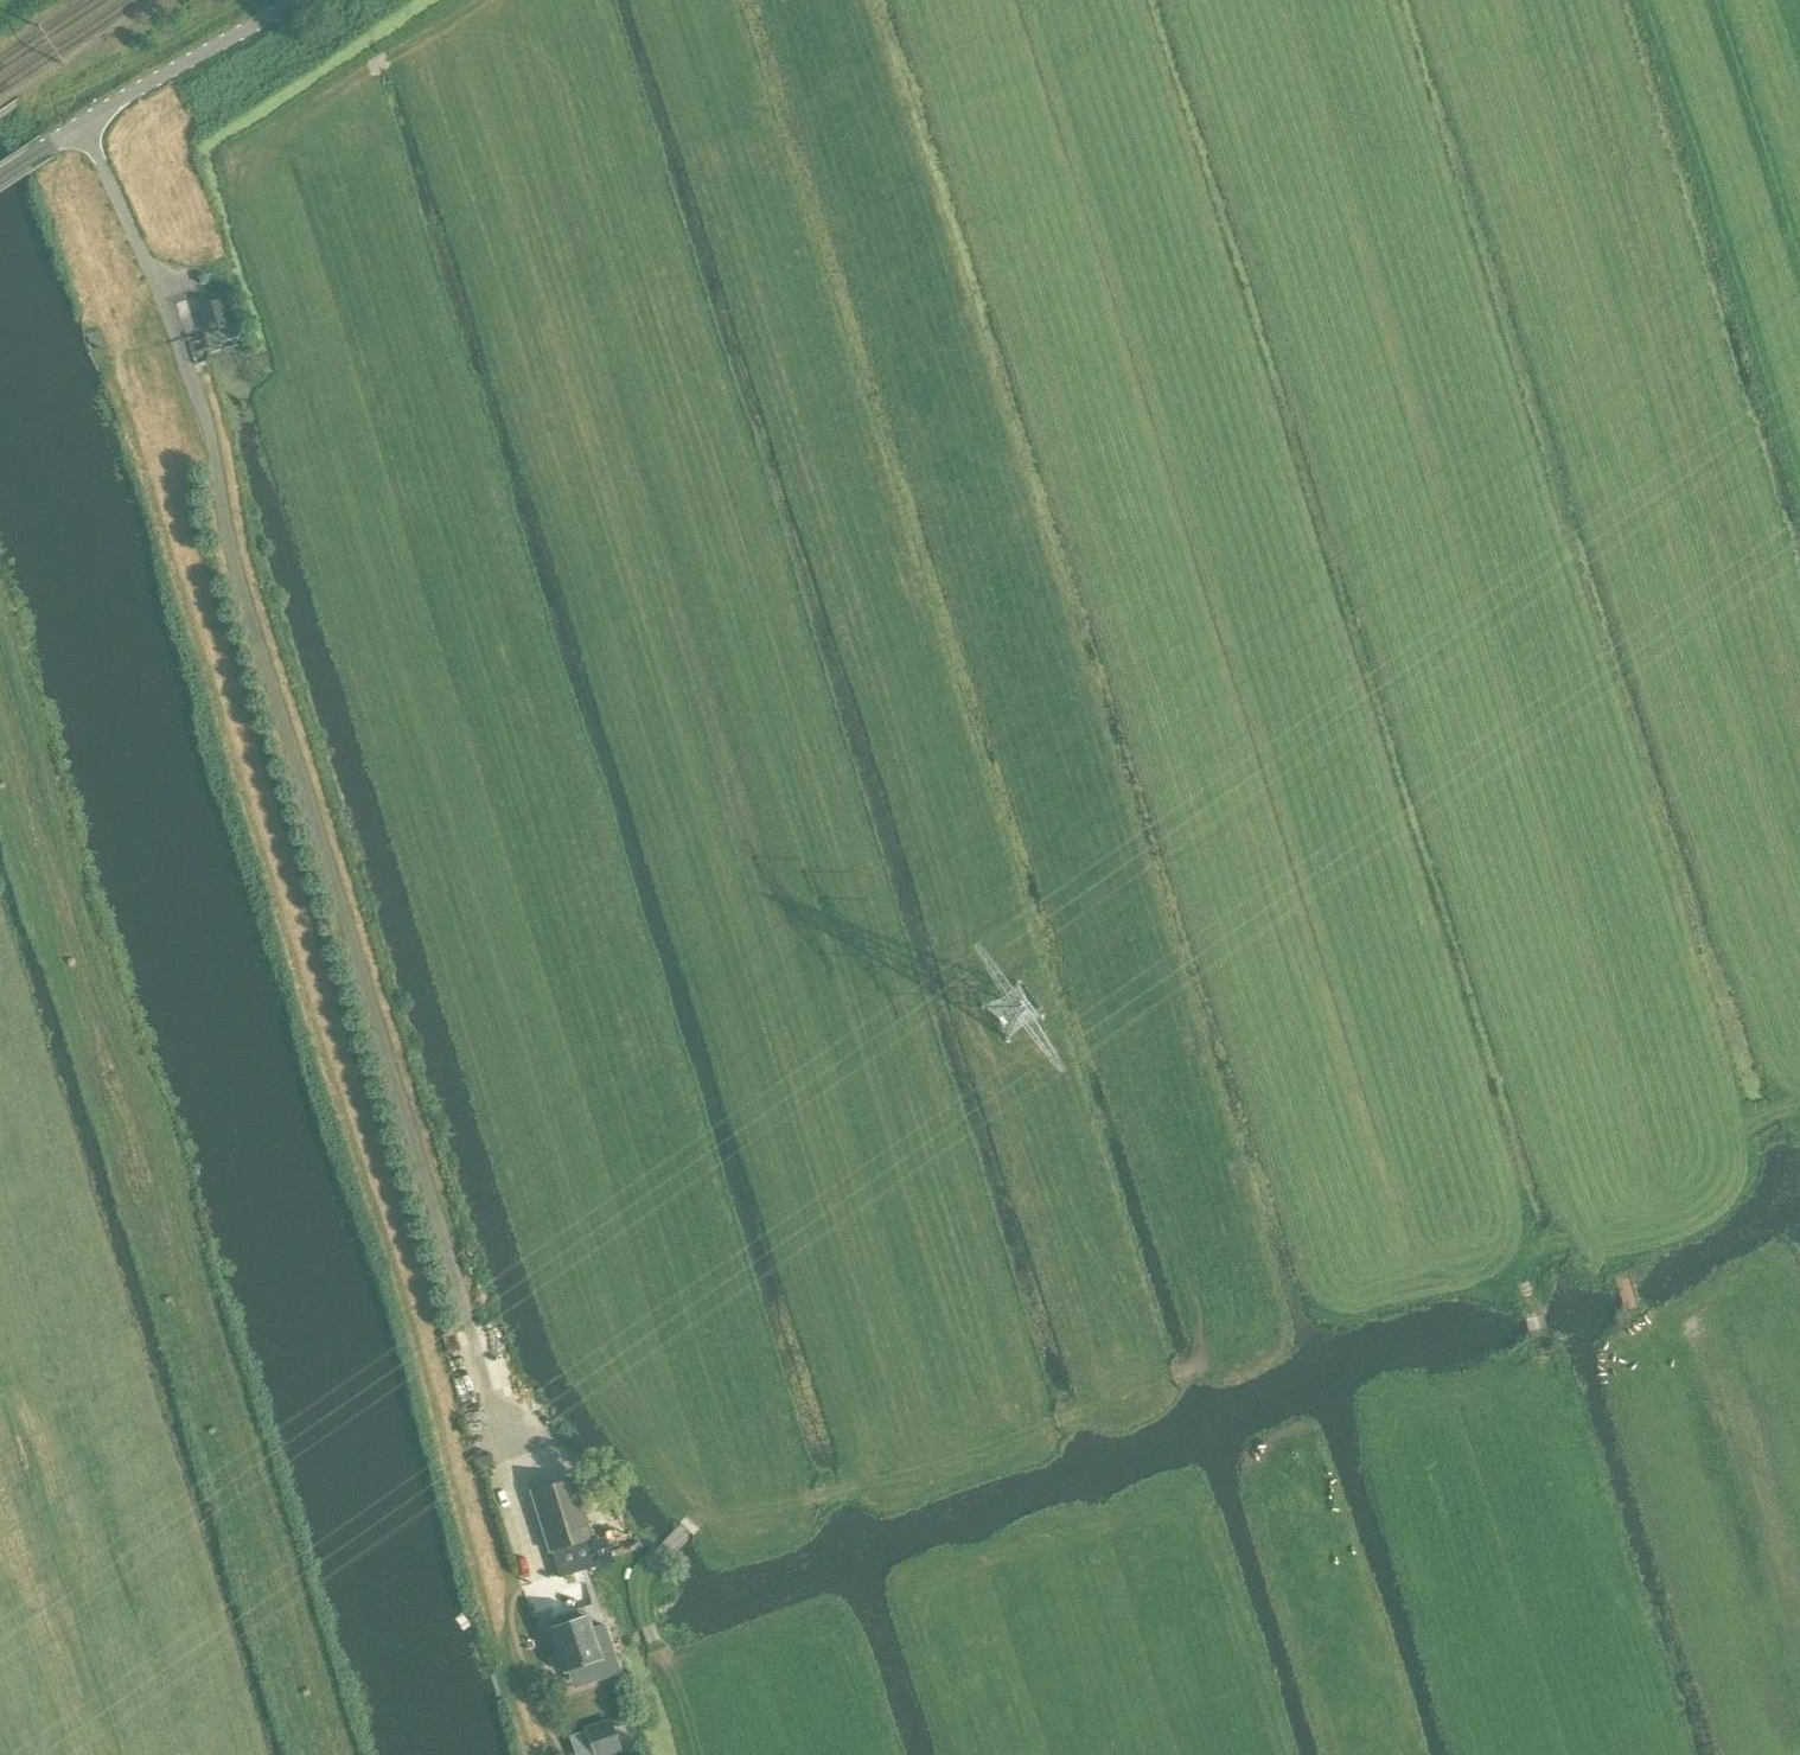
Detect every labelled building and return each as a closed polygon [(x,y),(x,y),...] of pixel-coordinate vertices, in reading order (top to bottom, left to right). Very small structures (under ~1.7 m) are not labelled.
[(221,299),(199,306),(208,334),(210,334),(228,328),(230,327),(221,299)] [(559,1578),(598,1566),(571,1480),(532,1492),(559,1578)] [(585,1618),(552,1629),(566,1671),(581,1666),(587,1684),(621,1673),(604,1624),(589,1629),(585,1618)] [(608,1720),(583,1729),(592,1754),(604,1754),(618,1750),(608,1720)]
